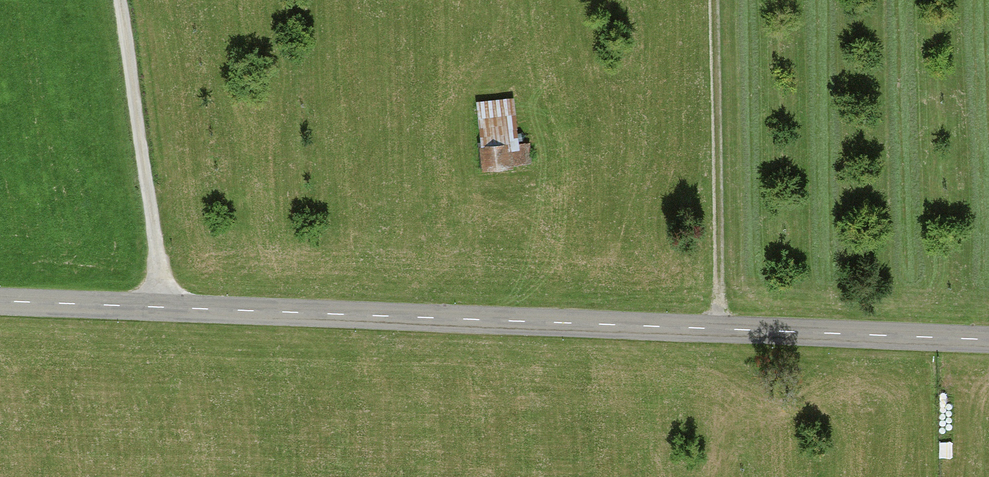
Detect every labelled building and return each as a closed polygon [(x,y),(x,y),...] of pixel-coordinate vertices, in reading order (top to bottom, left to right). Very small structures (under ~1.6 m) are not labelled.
[(517,98),(474,102),(480,170),(542,165),(539,137),(520,138),(517,98)]
